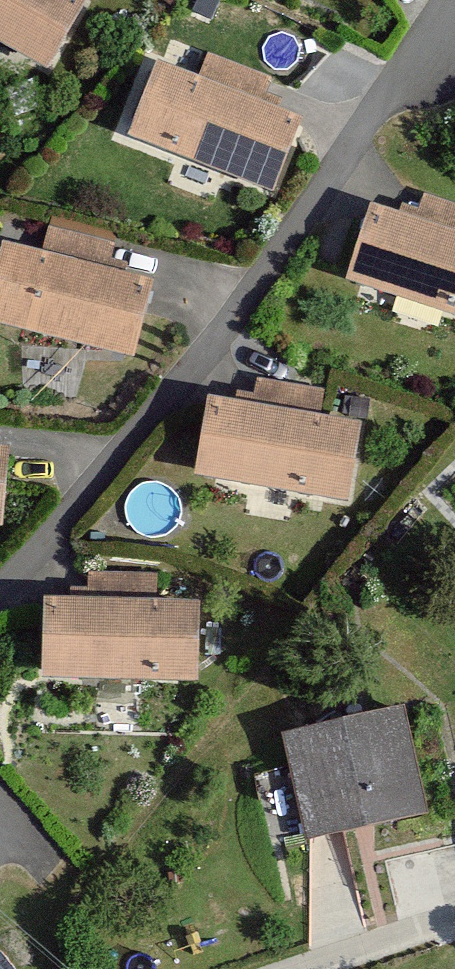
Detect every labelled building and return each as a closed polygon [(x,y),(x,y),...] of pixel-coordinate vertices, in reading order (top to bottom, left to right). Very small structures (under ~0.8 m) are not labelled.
[(78,0),(0,0),(0,43),(45,69),(83,2),(78,0)] [(297,120),(156,64),(128,136),(269,191),(297,120)] [(372,207),(348,276),(454,313),(454,235),(372,207)] [(3,247),(0,259),(0,324),(131,356),(149,283),(3,247)] [(357,426),(207,402),(196,475),(345,498),(357,426)] [(196,603),(44,602),(43,678),(196,678),(196,603)] [(402,709),(284,735),(307,839),(425,812),(402,709)]
